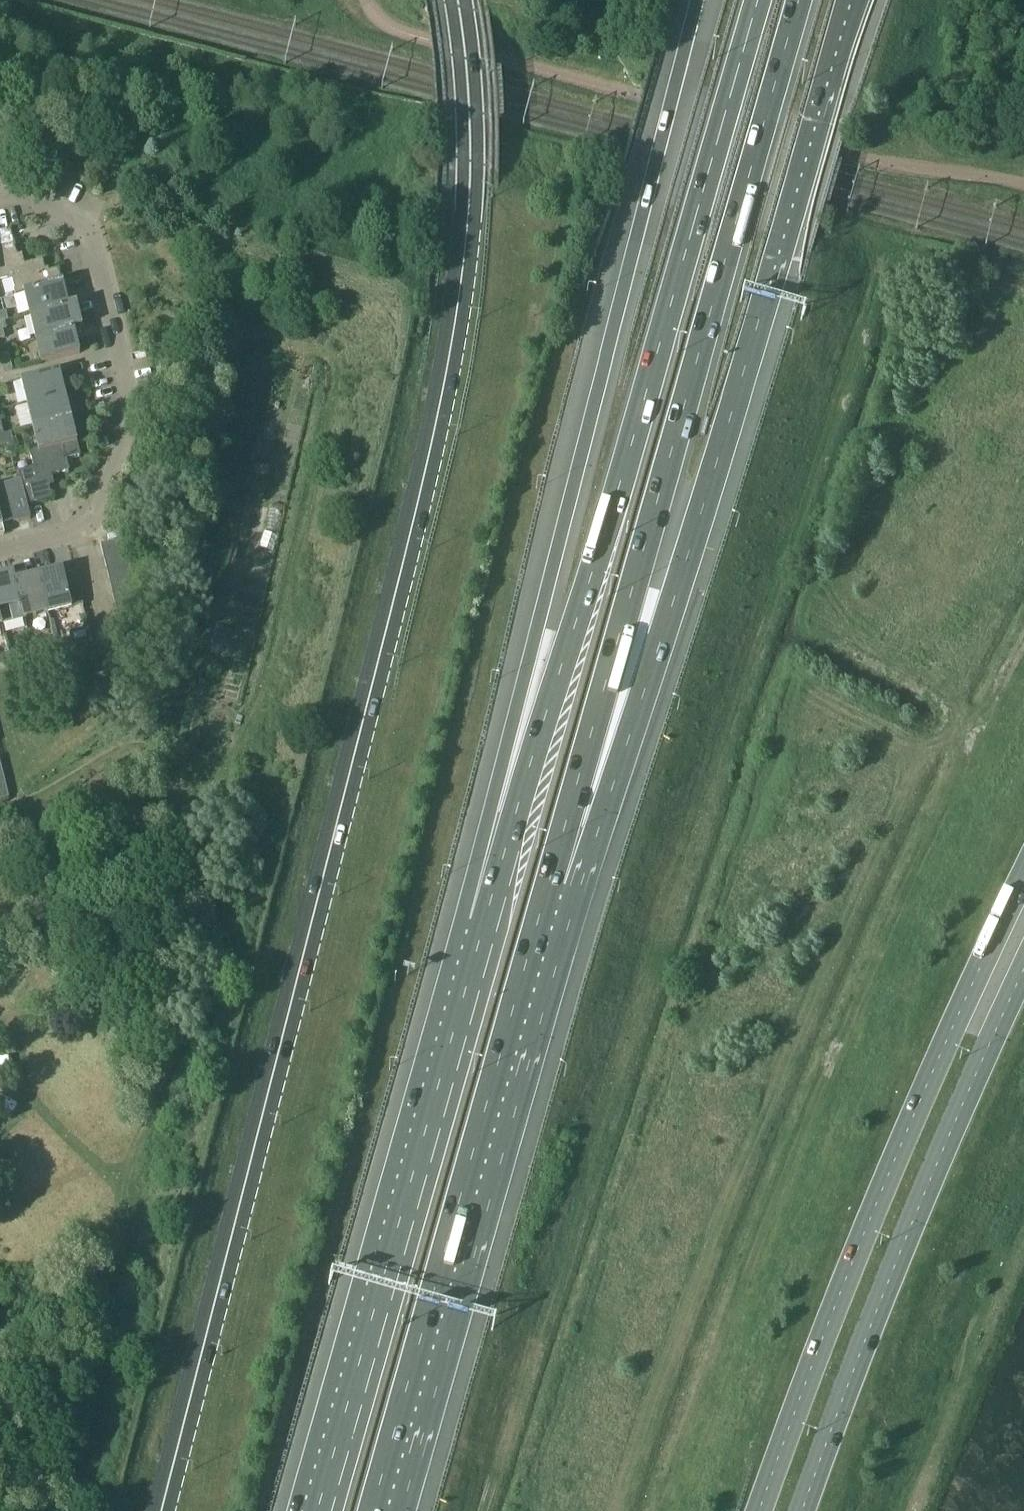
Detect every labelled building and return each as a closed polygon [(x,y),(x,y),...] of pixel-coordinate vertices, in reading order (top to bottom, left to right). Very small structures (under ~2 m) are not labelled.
[(63,280),(60,269),(49,272),(48,268),(45,269),(42,259),(25,263),(24,259),(20,260),(12,228),(0,231),(0,282),(12,279),(16,294),(25,292),(25,291),(49,285),(48,284),(63,280)] [(69,305),(69,304),(63,280),(48,284),(49,285),(25,291),(25,292),(31,315),(69,305)] [(77,302),(69,304),(69,305),(31,315),(36,338),(75,329),(83,327),(77,302)] [(2,321),(2,322),(8,320),(6,311),(0,313),(0,321),(2,321)] [(75,329),(36,338),(42,362),(80,353),(75,329)] [(9,353),(0,355),(4,372),(13,370),(9,353)] [(28,403),(66,394),(60,370),(22,379),(28,403)] [(34,427),(72,418),(66,394),(28,403),(34,427)] [(78,442),(72,418),(34,427),(39,450),(39,451),(63,445),(64,445),(78,442)] [(0,435),(0,445),(13,442),(11,433),(4,434),(0,435)] [(27,505),(28,505),(53,499),(50,485),(54,484),(52,475),(70,471),(66,457),(81,454),(78,442),(64,445),(63,445),(39,451),(39,450),(30,452),(34,468),(18,472),(20,481),(21,481),(27,505)] [(28,505),(27,505),(21,481),(20,481),(0,486),(0,516),(2,526),(31,519),(28,505)] [(101,545),(104,556),(127,550),(125,539),(101,545)] [(130,561),(127,550),(104,556),(107,568),(130,561)] [(107,568),(109,579),(133,573),(130,561),(107,568)] [(63,568),(39,574),(48,612),(72,606),(71,600),(81,597),(75,574),(65,576),(63,568)] [(1,624),(25,618),(15,580),(16,580),(14,572),(0,575),(0,618),(1,624)] [(112,591),(136,585),(133,573),(109,579),(112,591)] [(16,580),(15,580),(25,618),(48,612),(39,574),(16,580)] [(112,591),(115,602),(139,597),(136,585),(112,591)] [(141,608),(139,597),(115,602),(118,614),(141,608)] [(144,620),(141,608),(118,614),(121,626),(144,620)] [(57,650),(73,647),(70,638),(55,642),(57,650)] [(57,650),(55,642),(39,646),(41,654),(57,650)] [(27,648),(11,652),(13,661),(29,657),(27,648)] [(11,652),(0,655),(0,664),(13,661),(11,652)] [(0,773),(0,799),(9,797),(6,788),(3,773),(3,772),(0,773)]
